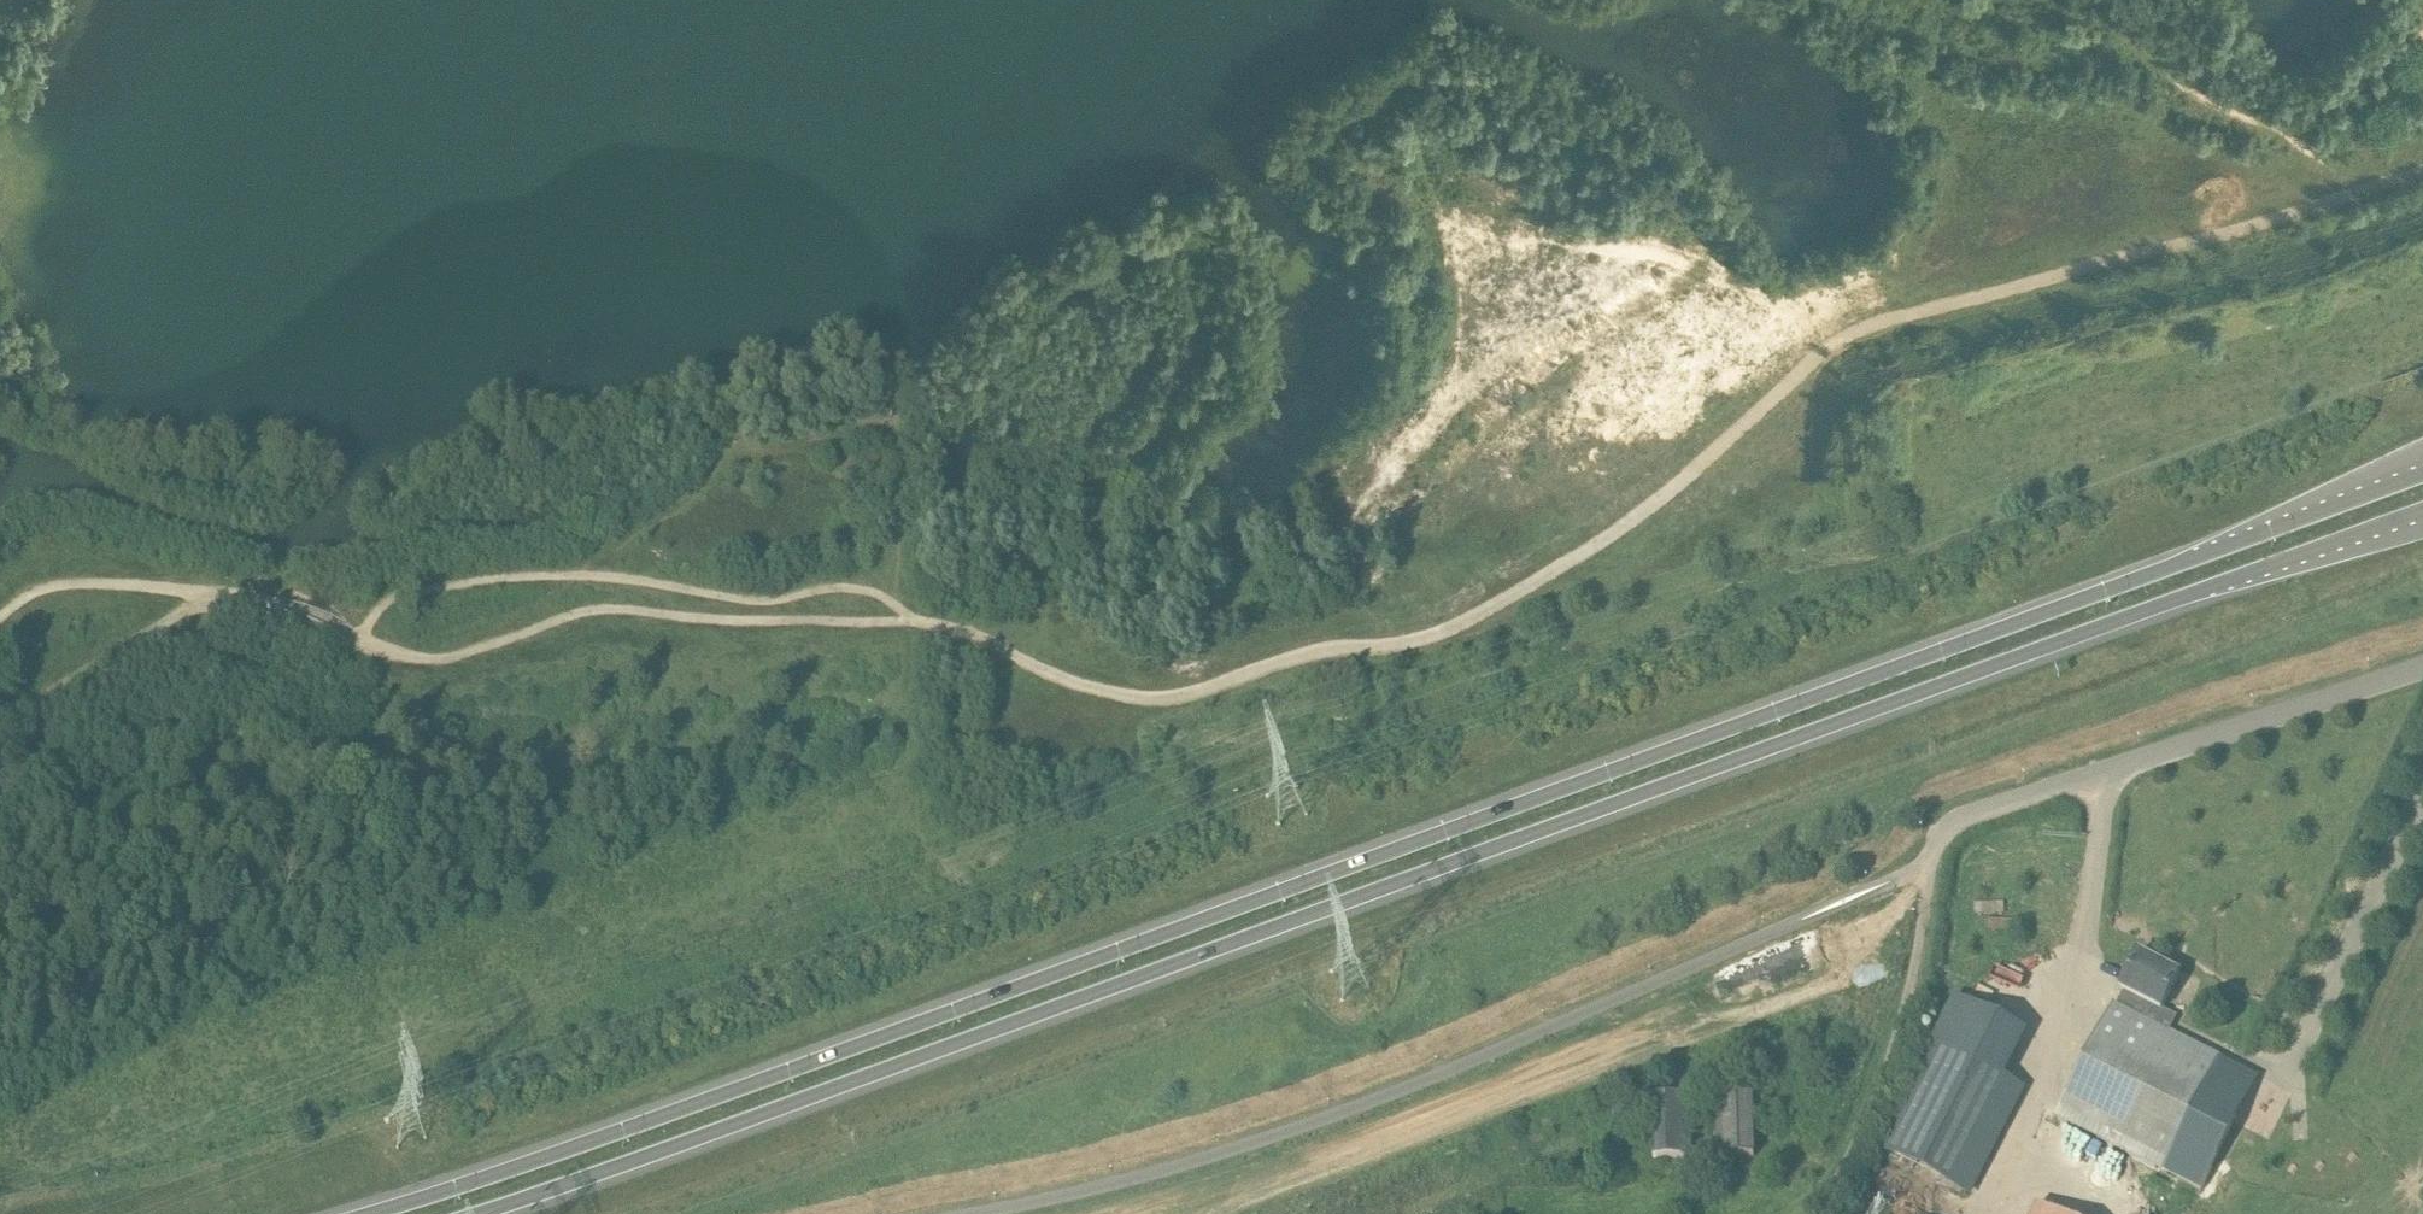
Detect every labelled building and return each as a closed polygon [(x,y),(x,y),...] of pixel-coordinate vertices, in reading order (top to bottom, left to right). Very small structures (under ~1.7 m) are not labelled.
[(2139,954),(2120,990),(2161,1011),(2180,975),(2139,954)] [(2056,1117),(2193,1187),(2250,1073),(2113,1004),(2056,1117)] [(1964,1197),(2019,1087),(2000,1077),(1965,1060),(1910,1170),(1964,1197)] [(1753,1096),(1715,1097),(1716,1157),(1755,1157),(1753,1096)] [(1652,1099),(1653,1159),(1692,1158),(1691,1098),(1652,1099)] [(2038,1204),(2033,1213),(2056,1213),(2038,1204)]
